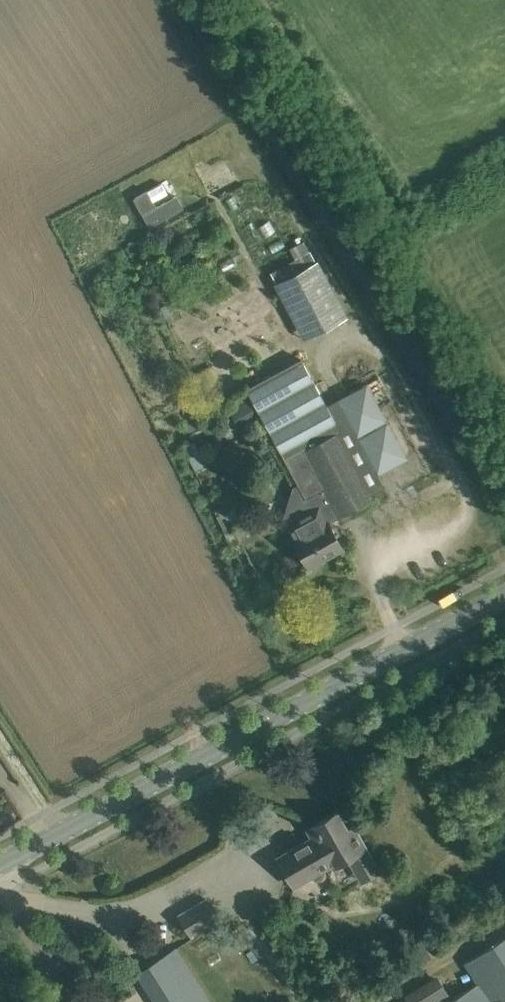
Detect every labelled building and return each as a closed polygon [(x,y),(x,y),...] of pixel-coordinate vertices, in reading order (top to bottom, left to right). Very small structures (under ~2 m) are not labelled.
[(148,190),(134,197),(150,226),(184,207),(177,194),(157,206),(148,190)] [(296,257),(270,271),(277,282),(274,283),(305,339),(348,316),(317,259),(315,260),(306,244),(305,245),(303,240),(290,247),(293,252),(296,257)] [(299,360),(248,387),(252,395),(299,483),(307,498),(302,500),(307,510),(286,522),(284,523),(292,538),(298,550),(308,567),(309,567),(309,566),(338,550),(331,538),(336,535),(328,521),(337,516),(338,517),(372,498),(370,495),(324,406),(303,367),(299,360)] [(249,399),(230,410),(239,427),(258,416),(249,399)] [(206,465),(198,451),(193,442),(185,446),(190,456),(188,457),(195,471),(206,465)] [(229,533),(225,535),(231,545),(239,541),(233,530),(229,533)] [(277,857),(287,874),(294,885),(334,862),(335,863),(346,857),(361,883),(380,872),(353,825),(347,829),(337,811),(307,828),(312,837),(277,857)] [(179,914),(190,934),(218,919),(206,898),(179,914)] [(438,953),(426,935),(414,943),(426,961),(438,953)] [(408,1000),(410,1001),(504,1001),(504,936),(481,952),(464,962),(478,983),(452,999),(439,980),(408,1000)] [(136,972),(155,1001),(210,1001),(175,947),(136,972)]
